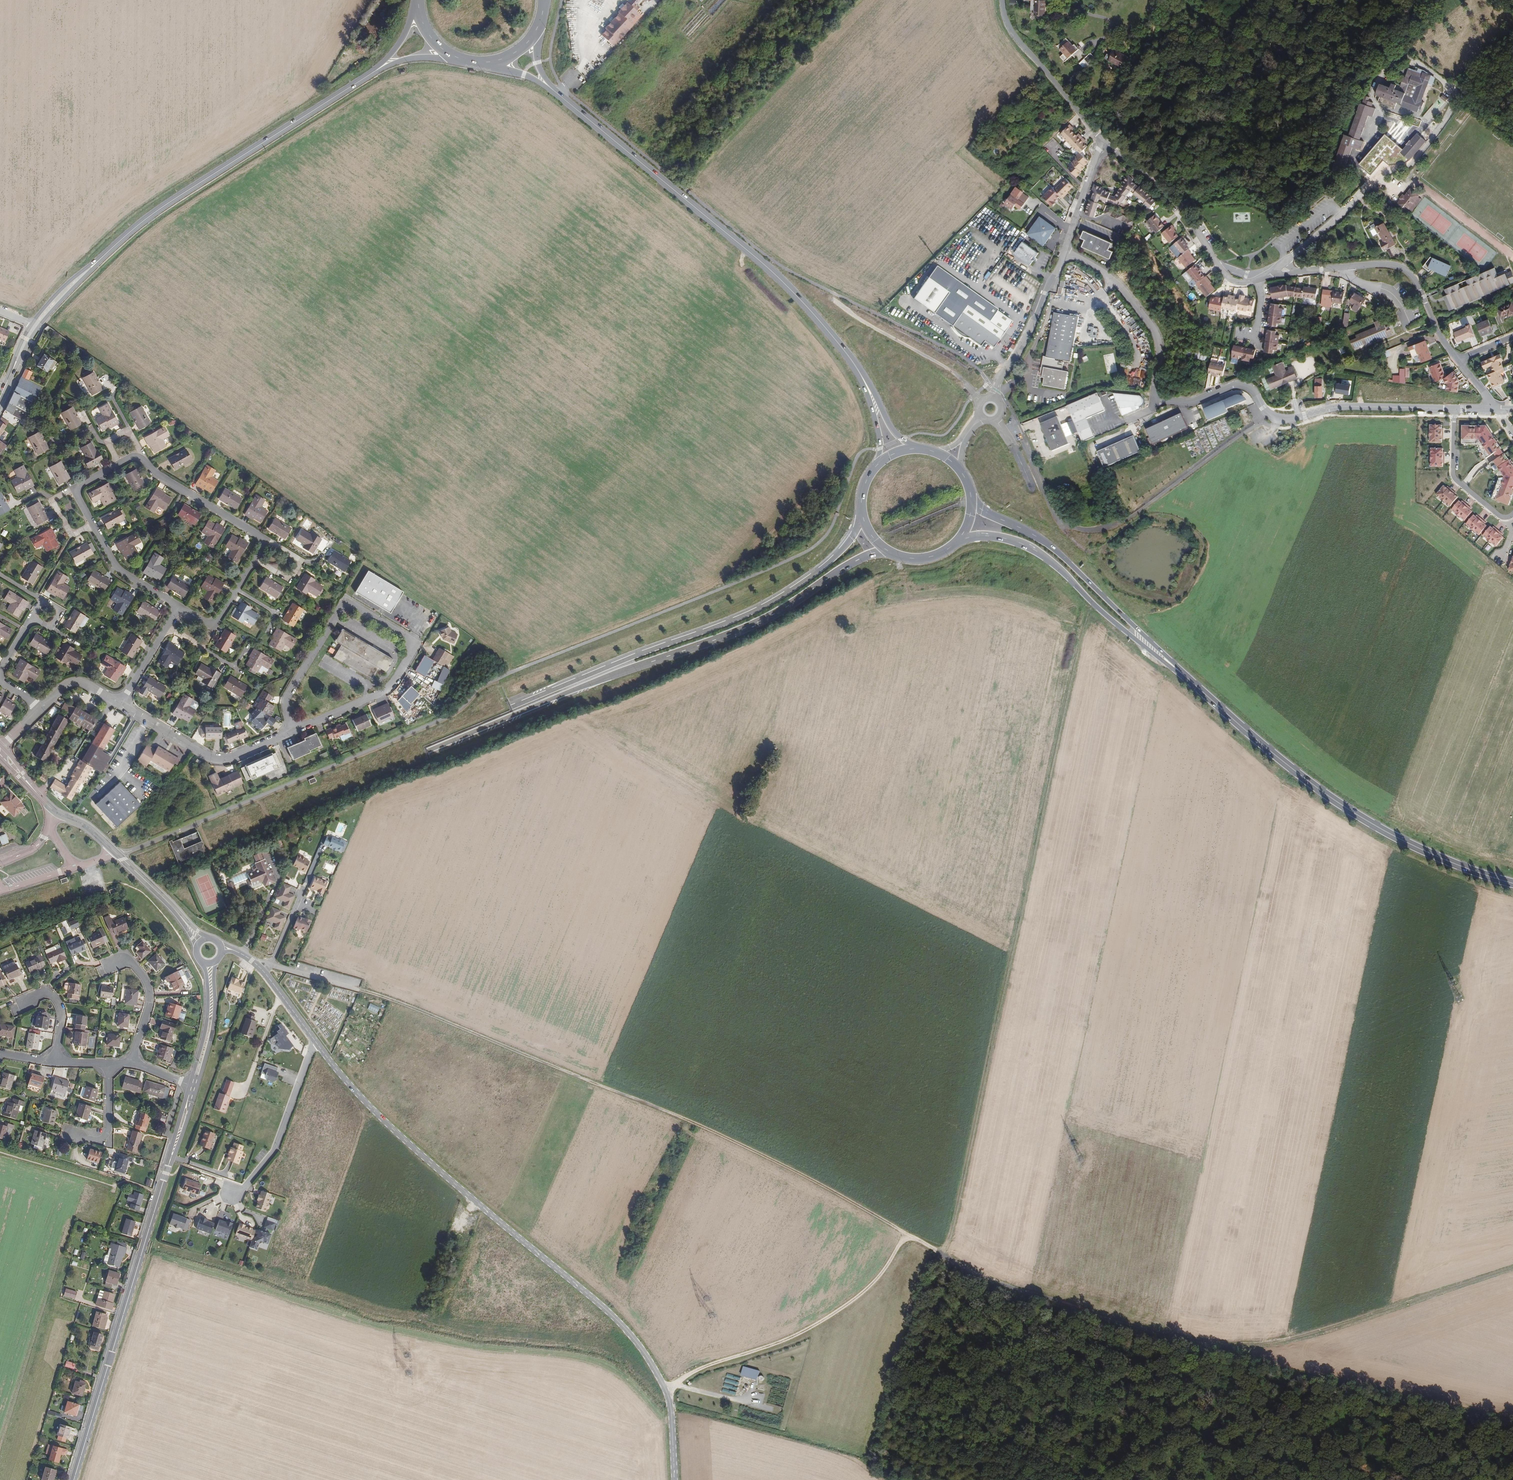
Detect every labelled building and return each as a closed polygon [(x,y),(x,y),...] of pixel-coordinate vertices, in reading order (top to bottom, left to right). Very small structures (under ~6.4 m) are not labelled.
[(638,12),(636,11),(639,7),(636,4),(640,0),(632,0),(629,4),(627,2),(624,5),(621,9),(618,12),(620,14),(606,29),(607,29),(601,35),(613,46),(633,25),(629,22),(638,12)] [(1047,0),(1032,0),(1031,10),(1035,10),(1035,17),(1041,21),(1046,16),(1046,10),(1047,6),(1047,0)] [(1079,49),(1074,44),(1073,45),(1066,38),(1057,46),(1061,50),(1064,48),(1067,51),(1064,54),(1061,56),(1065,61),(1072,55),(1071,54),(1073,52),(1074,53),(1079,49)] [(1127,56),(1113,49),(1110,54),(1107,53),(1105,58),(1110,61),(1111,60),(1119,64),(1118,65),(1117,67),(1124,70),(1129,61),(1126,60),(1127,56)] [(1088,64),(1095,57),(1091,53),(1079,63),(1084,69),(1089,64),(1088,64)] [(1422,101),(1429,82),(1433,84),(1435,79),(1433,78),(1433,77),(1431,75),(1426,74),(1427,73),(1424,72),(1424,71),(1420,69),(1419,72),(1418,71),(1416,72),(1409,69),(1406,78),(1404,77),(1401,86),(1403,87),(1401,91),(1395,89),(1396,85),(1392,83),(1390,87),(1388,86),(1380,83),(1376,94),(1380,96),(1378,102),(1395,108),(1397,102),(1402,104),(1401,106),(1418,112),(1419,109),(1421,110),(1424,102),(1422,101)] [(1360,140),(1369,115),(1373,117),(1376,108),(1372,107),(1373,102),(1368,101),(1370,97),(1365,95),(1364,99),(1364,100),(1363,104),(1361,103),(1358,111),(1349,136),(1345,134),(1341,143),(1342,143),(1333,168),(1343,172),(1352,147),(1361,150),(1364,141),(1360,140)] [(1405,135),(1410,129),(1401,122),(1396,128),(1405,135)] [(1081,153),(1088,146),(1085,144),(1084,142),(1086,140),(1080,135),(1078,137),(1077,135),(1072,131),(1071,129),(1073,127),(1070,124),(1060,134),(1077,151),(1078,150),(1080,153),(1075,157),(1076,158),(1072,163),(1073,164),(1068,168),(1077,177),(1082,172),(1081,171),(1085,167),(1084,166),(1089,161),(1081,153)] [(1370,175),(1383,160),(1389,165),(1407,162),(1409,160),(1402,154),(1401,153),(1403,150),(1385,135),(1359,164),(1370,175)] [(1409,160),(1426,141),(1418,135),(1416,138),(1414,136),(1411,140),(1413,142),(1408,147),(1406,146),(1403,150),(1401,153),(1402,154),(1409,160)] [(1139,187),(1132,181),(1133,180),(1133,179),(1128,175),(1122,182),(1123,184),(1122,185),(1122,187),(1118,191),(1118,193),(1115,197),(1110,195),(1111,192),(1106,191),(1105,189),(1104,189),(1103,188),(1094,185),(1092,190),(1093,191),(1094,192),(1091,200),(1090,200),(1088,205),(1087,205),(1086,208),(1087,209),(1085,214),(1094,217),(1099,203),(1098,203),(1099,198),(1119,205),(1122,202),(1123,203),(1127,197),(1126,196),(1132,190),(1135,192),(1134,193),(1145,203),(1144,203),(1150,208),(1157,201),(1153,198),(1153,196),(1148,192),(1148,191),(1145,189),(1144,189),(1140,186),(1139,187)] [(1073,186),(1066,178),(1055,189),(1060,195),(1062,197),(1068,192),(1073,186)] [(1031,200),(1022,193),(1023,192),(1020,190),(1016,188),(1012,194),(1015,196),(1015,197),(1011,195),(1005,204),(1012,209),(1013,209),(1016,204),(1022,208),(1024,205),(1026,206),(1031,200)] [(1054,201),(1060,195),(1055,189),(1053,188),(1043,197),(1052,206),(1055,202),(1054,201)] [(1409,209),(1419,197),(1410,190),(1405,196),(1402,200),(1401,199),(1397,204),(1403,208),(1405,205),(1409,209)] [(1413,212),(1422,200),(1419,197),(1409,209),(1413,212)] [(1135,220),(1107,208),(1105,214),(1133,226),(1135,220)] [(1165,226),(1155,214),(1147,221),(1156,233),(1165,226)] [(1043,246),(1056,228),(1040,216),(1027,234),(1043,246)] [(1378,233),(1375,228),(1376,227),(1374,223),(1370,226),(1371,228),(1370,229),(1373,236),(1378,233)] [(1396,245),(1384,223),(1376,227),(1375,228),(1378,233),(1379,233),(1384,241),(1380,243),(1384,250),(1388,248),(1388,249),(1396,245)] [(1175,229),(1172,225),(1162,233),(1170,243),(1178,236),(1176,232),(1174,230),(1174,229),(1175,229)] [(1112,243),(1084,230),(1081,238),(1085,240),(1082,247),(1092,251),(1092,249),(1094,251),(1099,253),(1102,253),(1103,256),(1110,259),(1113,251),(1109,250),(1112,243)] [(1187,246),(1188,245),(1182,237),(1172,245),(1177,252),(1176,253),(1179,256),(1188,249),(1189,248),(1187,246)] [(1039,253),(1023,241),(1014,253),(1030,265),(1039,253)] [(1191,252),(1188,249),(1179,256),(1178,257),(1186,267),(1196,260),(1191,254),(1190,255),(1189,253),(1190,253),(1191,252)] [(1431,257),(1423,267),(1429,271),(1431,268),(1447,276),(1451,266),(1434,259),(1433,259),(1431,257)] [(1201,272),(1198,268),(1195,264),(1186,271),(1192,278),(1192,279),(1193,280),(1189,283),(1192,287),(1196,284),(1205,277),(1201,272)] [(967,305),(989,321),(998,309),(936,266),(928,278),(949,292),(934,313),(952,326),(967,305)] [(1451,310),(1512,283),(1512,270),(1500,275),(1496,267),(1484,272),(1446,288),(1448,294),(1445,296),(1451,310)] [(1388,273),(1376,272),(1375,280),(1388,281),(1388,273)] [(1215,289),(1211,283),(1212,283),(1206,276),(1205,277),(1196,284),(1206,297),(1215,289)] [(934,313),(949,292),(928,278),(913,298),(934,313)] [(1295,296),(1296,287),(1287,285),(1287,284),(1271,286),(1271,287),(1268,288),(1269,293),(1272,292),(1273,298),(1289,295),(1295,296)] [(1296,287),(1295,297),(1303,298),(1303,296),(1316,298),(1318,289),(1304,287),(1304,289),(1296,287)] [(1074,297),(1075,290),(1068,289),(1067,296),(1074,297)] [(1332,302),(1334,292),(1334,291),(1324,290),(1322,299),(1323,299),(1322,306),(1332,308),(1332,302)] [(1343,303),(1344,293),(1334,292),(1332,302),(1343,303)] [(1357,311),(1364,298),(1360,296),(1358,295),(1355,293),(1350,301),(1353,303),(1355,304),(1352,308),(1357,311)] [(1392,302),(1392,301),(1391,301),(1390,300),(1390,299),(1389,298),(1388,298),(1387,297),(1386,296),(1385,295),(1384,295),(1382,294),(1381,294),(1380,293),(1379,293),(1376,297),(1390,310),(1394,314),(1398,310),(1395,308),(1393,306),(1394,305),(1393,304),(1393,303),(1392,302)] [(1252,311),(1255,300),(1245,298),(1245,296),(1240,295),(1239,299),(1237,309),(1245,311),(1247,310),(1252,311)] [(1237,309),(1239,299),(1235,298),(1235,297),(1229,296),(1228,297),(1224,296),(1224,298),(1221,311),(1220,313),(1236,316),(1237,309)] [(1221,311),(1224,298),(1219,297),(1219,298),(1216,298),(1211,297),(1209,309),(1221,311)] [(1271,303),(1268,325),(1277,326),(1277,322),(1281,323),(1283,308),(1279,308),(1280,304),(1271,303)] [(1498,309),(1501,316),(1508,313),(1510,312),(1511,315),(1512,314),(1512,305),(1512,303),(1498,309)] [(993,348),(1012,321),(997,310),(989,321),(967,305),(952,326),(953,328),(954,329),(955,331),(957,333),(958,334),(960,335),(962,337),(965,337),(967,338),(969,338),(980,346),(984,341),(993,348)] [(1071,362),(1079,317),(1054,313),(1046,357),(1044,356),(1041,371),(1041,373),(1042,374),(1043,374),(1043,378),(1045,378),(1043,386),(1065,390),(1069,372),(1060,370),(1054,369),(1055,364),(1056,359),(1071,362)] [(1475,336),(1470,324),(1469,321),(1467,317),(1467,316),(1459,319),(1462,324),(1465,323),(1466,326),(1466,327),(1467,327),(1454,333),(1458,342),(1461,340),(1459,335),(1462,334),(1464,339),(1470,336),(1471,338),(1475,336)] [(1377,327),(1357,336),(1358,339),(1352,342),(1355,349),(1366,344),(1386,336),(1387,337),(1393,334),(1391,329),(1390,329),(1388,330),(1387,327),(1385,323),(1382,325),(1380,320),(1375,322),(1377,327)] [(1488,320),(1477,324),(1482,336),(1493,331),(1488,320)] [(0,327),(0,340),(6,342),(10,332),(0,327)] [(1276,331),(1267,329),(1265,351),(1273,352),(1274,349),(1277,349),(1279,335),(1276,334),(1276,331)] [(65,338),(57,332),(55,335),(62,341),(65,338)] [(1432,358),(1428,348),(1426,349),(1426,347),(1427,347),(1427,346),(1425,341),(1409,347),(1410,351),(1413,357),(1416,356),(1419,355),(1422,362),(1432,358)] [(1243,356),(1245,347),(1234,345),(1231,357),(1238,359),(1239,355),(1243,356)] [(1255,350),(1245,347),(1243,356),(1242,360),(1249,361),(1250,357),(1254,358),(1255,350)] [(1208,353),(1189,348),(1188,356),(1207,360),(1208,353)] [(1113,354),(1104,356),(1107,373),(1117,371),(1113,354)] [(1503,368),(1501,361),(1503,360),(1501,354),(1496,356),(1497,357),(1490,360),(1490,359),(1482,362),(1485,368),(1491,366),(1494,372),(1499,369),(1503,368)] [(53,370),(58,363),(46,357),(39,367),(48,372),(50,373),(52,370),(53,370)] [(1226,361),(1212,358),(1210,363),(1209,372),(1213,373),(1212,374),(1216,375),(1219,376),(1219,375),(1223,376),(1225,366),(1226,361)] [(1286,371),(1282,362),(1272,366),(1276,375),(1267,379),(1271,390),(1282,385),(1284,384),(1283,381),(1286,380),(1287,381),(1297,377),(1293,366),(1288,368),(1289,370),(1287,371),(1286,371)] [(1447,384),(1446,390),(1458,392),(1459,380),(1453,371),(1446,378),(1443,371),(1442,371),(1439,363),(1429,367),(1435,382),(1444,378),(1446,383),(1447,384)] [(1406,371),(1406,369),(1400,369),(1400,378),(1393,378),(1393,382),(1405,384),(1405,383),(1406,375),(1406,371)] [(1505,382),(1499,369),(1494,372),(1487,374),(1493,387),(1505,382)] [(29,381),(33,373),(26,370),(23,378),(29,381)] [(1145,387),(1148,371),(1141,370),(1140,378),(1128,376),(1127,384),(1145,387)] [(103,391),(94,374),(83,379),(92,396),(103,391)] [(29,381),(23,378),(15,394),(17,395),(16,397),(14,395),(6,412),(9,414),(14,417),(19,420),(23,422),(30,410),(40,392),(31,387),(33,384),(29,381)] [(1350,395),(1351,385),(1337,383),(1336,393),(1350,395)] [(42,389),(33,384),(31,387),(40,392),(42,389)] [(1143,402),(1143,401),(1143,400),(1143,399),(1143,398),(1142,398),(1142,397),(1141,397),(1140,396),(1139,396),(1137,396),(1113,393),(1120,409),(1125,409),(1127,414),(1140,408),(1139,406),(1140,406),(1141,405),(1142,404),(1143,403),(1143,402)] [(1099,414),(1104,412),(1105,409),(1102,403),(1103,402),(1101,398),(1100,398),(1100,397),(1097,398),(1096,395),(1068,406),(1082,442),(1095,437),(1088,419),(1093,417),(1093,416),(1099,413),(1099,414)] [(1235,396),(1234,396),(1204,409),(1205,412),(1204,413),(1207,421),(1228,411),(1227,408),(1241,402),(1240,401),(1244,399),(1243,396),(1242,395),(1241,395),(1240,395),(1239,395),(1238,395),(1237,395),(1236,395),(1235,395),(1235,396)] [(119,425),(108,405),(99,410),(103,417),(96,420),(102,432),(109,428),(110,430),(119,425)] [(82,425),(73,408),(62,414),(71,431),(82,425)] [(150,425),(141,408),(131,414),(140,430),(150,425)] [(1182,414),(1147,430),(1153,444),(1188,429),(1182,414)] [(1069,444),(1058,417),(1041,424),(1052,451),(1069,444)] [(1441,438),(1443,438),(1443,430),(1441,430),(1441,429),(1441,425),(1430,425),(1429,442),(1441,443),(1441,439),(1441,438)] [(1462,426),(1461,444),(1476,444),(1486,459),(1494,453),(1500,449),(1501,449),(1486,426),(1462,426)] [(166,448),(163,441),(169,438),(165,429),(145,439),(149,448),(151,447),(154,454),(166,448)] [(48,450),(39,432),(28,438),(38,455),(48,450)] [(1104,468),(1141,452),(1134,436),(1097,452),(1104,468)] [(102,461),(97,450),(95,451),(91,443),(81,448),(86,456),(82,458),(88,469),(102,461)] [(1442,453),(1443,449),(1431,449),(1430,466),(1442,466),(1442,462),(1442,453)] [(1494,453),(1498,458),(1503,455),(1500,449),(1494,453)] [(192,461),(186,451),(169,460),(175,470),(192,461)] [(1504,454),(1503,455),(1498,458),(1489,464),(1499,478),(1491,499),(1508,505),(1512,493),(1512,467),(1504,454)] [(69,479),(60,462),(50,468),(59,485),(69,479)] [(33,486),(22,466),(13,471),(17,478),(10,482),(16,494),(23,490),(24,491),(33,486)] [(218,483),(212,479),(216,472),(208,467),(196,486),(204,492),(205,490),(212,494),(218,483)] [(146,487),(137,470),(126,476),(135,493),(146,487)] [(111,494),(113,493),(108,484),(88,495),(93,504),(100,500),(103,507),(115,500),(111,494)] [(1450,508),(1459,497),(1443,485),(1435,496),(1450,508)] [(163,511),(170,500),(164,496),(165,495),(156,489),(144,509),(153,514),(157,507),(163,511)] [(235,510),(242,500),(225,490),(219,500),(235,510)] [(0,493),(0,515),(9,510),(0,493)] [(267,512),(260,508),(264,502),(256,497),(244,516),(253,521),(253,519),(260,524),(267,512)] [(1465,522),(1472,512),(1457,501),(1450,511),(1465,522)] [(48,520),(39,503),(29,509),(38,526),(48,520)] [(201,516),(184,505),(178,516),(194,526),(201,516)] [(124,519),(118,508),(101,518),(107,529),(124,519)] [(1480,536),(1487,525),(1472,515),(1465,526),(1480,536)] [(284,540),(290,530),(274,520),(267,530),(284,540)] [(212,549),(224,530),(216,525),(215,526),(208,522),(201,533),(208,537),(204,544),(212,549)] [(1504,537),(1490,527),(1482,537),(1496,548),(1504,537)] [(56,539),(51,530),(32,541),(36,549),(43,546),(47,553),(58,546),(55,539),(56,539)] [(312,554),(320,540),(311,535),(310,537),(301,531),(295,540),(304,546),(302,549),(312,554)] [(135,532),(115,543),(120,552),(123,550),(127,557),(142,549),(138,542),(140,541),(135,532)] [(236,564),(248,544),(240,539),(239,541),(233,537),(225,548),(232,552),(228,559),(236,564)] [(87,544),(70,554),(76,564),(92,555),(92,553),(94,552),(90,545),(88,546),(87,544)] [(351,563),(334,553),(328,563),(345,573),(351,563)] [(159,581),(166,570),(159,566),(163,560),(155,554),(143,573),(152,579),(152,577),(159,581)] [(32,584),(42,568),(31,562),(21,578),(32,584)] [(103,592),(109,581),(93,571),(86,582),(103,592)] [(397,603),(403,593),(368,573),(355,594),(390,614),(397,603)] [(60,601),(68,590),(61,586),(65,579),(61,577),(57,574),(55,576),(45,593),(53,599),(54,597),(60,601)] [(189,587),(172,577),(166,587),(182,597),(189,587)] [(212,604),(224,585),(215,580),(214,581),(208,577),(201,588),(208,592),(204,599),(212,604)] [(323,590),(314,585),(315,583),(306,577),(297,591),(306,597),(308,594),(317,599),(323,590)] [(283,590),(266,580),(259,590),(276,600),(283,590)] [(133,596),(125,591),(124,593),(118,589),(111,600),(118,604),(114,610),(120,614),(122,610),(124,611),(133,596)] [(22,612),(27,604),(8,592),(3,600),(10,605),(6,611),(17,617),(21,611),(22,612)] [(160,613),(143,603),(137,613),(153,623),(160,613)] [(258,618),(250,613),(251,611),(242,605),(233,619),(242,625),(244,622),(253,627),(258,618)] [(292,629),(303,613),(292,606),(282,623),(292,629)] [(74,633),(84,617),(74,610),(64,627),(74,633)] [(88,619),(84,617),(79,626),(82,627),(83,626),(88,619)] [(11,631),(0,624),(0,636),(6,640),(11,631)] [(296,643),(277,631),(272,640),(273,641),(269,647),(280,654),(284,648),(291,652),(296,643)] [(393,661),(374,649),(342,631),(334,644),(341,648),(334,660),(362,677),(371,682),(378,670),(385,674),(393,661)] [(451,647),(455,638),(448,636),(446,631),(436,635),(438,639),(439,639),(440,643),(451,647)] [(225,654),(235,638),(225,632),(215,648),(225,654)] [(51,645),(35,635),(29,645),(45,655),(51,645)] [(131,659),(141,644),(130,638),(121,653),(131,659)] [(81,658),(73,653),(74,651),(64,645),(55,659),(65,665),(67,662),(75,667),(81,658)] [(177,667),(184,657),(177,652),(178,651),(169,645),(158,664),(166,670),(170,663),(177,667)] [(273,663),(253,651),(248,659),(249,660),(245,667),(257,673),(261,667),(268,671),(273,663)] [(442,663),(446,657),(437,651),(433,657),(442,663)] [(125,669),(106,657),(101,665),(108,670),(104,676),(115,683),(119,677),(120,678),(125,669)] [(423,680),(434,665),(423,657),(412,673),(423,680)] [(39,671),(20,659),(15,667),(16,668),(12,675),(24,682),(28,675),(34,679),(39,671)] [(220,676),(211,670),(210,672),(201,666),(195,676),(198,678),(196,681),(202,685),(203,684),(212,690),(213,689),(215,691),(217,687),(216,686),(215,685),(216,682),(220,676)] [(261,667),(257,673),(260,676),(262,673),(265,675),(268,671),(261,667)] [(441,684),(446,673),(441,670),(436,682),(441,684)] [(148,693),(159,700),(165,690),(148,679),(138,696),(144,700),(148,693)] [(247,689),(231,679),(225,689),(241,700),(247,689)] [(410,704),(419,694),(411,686),(402,696),(402,697),(398,700),(407,713),(412,707),(410,704)] [(275,708),(270,705),(267,703),(270,697),(264,693),(260,699),(262,701),(260,705),(256,703),(254,708),(268,716),(271,719),(274,714),(272,712),(275,708)] [(195,714),(188,709),(192,703),(184,697),(172,717),(181,722),(181,721),(188,725),(195,714)] [(15,706),(12,704),(10,703),(11,702),(6,698),(2,705),(0,708),(0,712),(8,716),(15,706)] [(71,716),(76,709),(66,703),(62,710),(71,716)] [(192,703),(188,709),(195,714),(198,709),(197,705),(192,703)] [(392,718),(386,705),(371,712),(376,725),(392,718)] [(97,721),(76,709),(71,716),(69,720),(79,725),(80,726),(86,730),(85,732),(88,733),(90,732),(91,732),(97,721)] [(280,724),(271,719),(268,716),(266,718),(259,713),(253,718),(256,722),(250,727),(258,736),(268,727),(272,731),(273,730),(280,724)] [(66,726),(69,720),(65,717),(59,714),(51,729),(61,734),(66,726)] [(369,728),(365,716),(359,719),(354,721),(354,719),(350,721),(355,733),(369,728)] [(102,752),(114,731),(104,725),(82,762),(85,764),(91,768),(92,767),(99,757),(102,752)] [(347,735),(344,726),(339,728),(339,727),(335,729),(330,731),(329,730),(324,732),(327,740),(332,738),(332,739),(342,736),(342,737),(347,735)] [(249,739),(245,728),(226,737),(226,739),(229,745),(229,746),(237,743),(237,742),(241,740),(242,742),(249,739)] [(57,740),(61,734),(51,729),(48,734),(44,740),(54,746),(57,740)] [(222,741),(222,731),(206,731),(206,732),(206,734),(202,734),(202,741),(222,741)] [(320,748),(315,735),(303,741),(303,742),(302,743),(307,755),(309,754),(308,753),(320,748)] [(45,763),(54,746),(44,740),(38,751),(34,757),(45,763)] [(307,755),(302,743),(286,750),(291,762),(307,755)] [(179,763),(157,749),(155,753),(146,747),(136,763),(146,769),(149,763),(168,774),(173,766),(176,768),(179,763)] [(99,757),(105,761),(109,756),(102,752),(99,757)] [(99,771),(105,761),(99,757),(92,767),(98,770),(99,771)] [(280,769),(275,757),(270,759),(276,771),(280,769)] [(276,771),(270,759),(259,764),(264,776),(276,771)] [(85,779),(91,768),(85,764),(82,762),(80,762),(71,777),(72,778),(82,784),(85,779)] [(107,765),(104,763),(99,771),(104,774),(109,766),(107,765)] [(264,776),(259,764),(245,769),(251,782),(264,776)] [(91,782),(98,770),(92,767),(91,768),(85,779),(82,784),(85,786),(88,785),(91,782)] [(251,782),(245,769),(239,772),(245,785),(251,782)] [(44,785),(48,778),(47,778),(48,776),(45,774),(44,775),(43,774),(39,781),(44,785)] [(241,786),(236,774),(218,782),(215,775),(208,778),(211,786),(213,790),(216,797),(241,786)] [(70,803),(82,784),(72,778),(66,789),(62,797),(70,803)] [(66,789),(63,787),(54,781),(50,789),(58,794),(62,797),(66,789)] [(140,805),(119,782),(94,805),(115,827),(140,805)] [(10,794),(0,803),(13,817),(23,808),(10,794)] [(286,832),(289,839),(299,835),(296,828),(286,832)] [(207,851),(198,832),(189,836),(173,843),(172,841),(169,842),(179,866),(182,864),(181,862),(207,851)] [(5,834),(0,836),(0,842),(2,846),(9,843),(5,834)] [(340,852),(345,842),(340,840),(339,841),(331,837),(330,839),(328,838),(325,839),(323,844),(332,849),(336,850),(340,852)] [(275,882),(265,860),(264,860),(261,853),(254,856),(257,863),(256,864),(258,866),(253,868),(254,872),(248,875),(250,879),(253,885),(264,881),(265,882),(266,886),(275,882)] [(304,873),(309,862),(304,860),(305,859),(298,856),(293,866),(297,868),(300,869),(299,871),(304,873)] [(328,894),(332,884),(320,878),(315,889),(319,891),(319,889),(323,891),(322,892),(328,894)] [(252,890),(263,886),(262,883),(265,882),(264,881),(253,885),(250,879),(247,880),(252,890)] [(296,897),(289,894),(291,887),(283,883),(276,899),(285,903),(283,908),(290,910),(296,897)] [(239,897),(236,889),(235,888),(230,890),(233,897),(234,899),(239,897)] [(287,918),(279,915),(281,911),(272,908),(267,920),(276,924),(274,929),(281,932),(287,918)] [(130,929),(124,917),(113,922),(111,917),(106,919),(110,930),(114,928),(115,931),(116,935),(130,929)] [(309,932),(315,921),(309,919),(308,921),(301,917),(296,928),(300,930),(301,929),(303,930),(309,932)] [(72,929),(79,926),(76,919),(69,922),(72,929)] [(92,947),(108,940),(103,927),(98,929),(99,932),(88,937),(92,947)] [(79,950),(86,947),(83,941),(69,947),(72,955),(80,952),(79,950)] [(153,953),(145,944),(140,948),(143,952),(140,954),(144,960),(153,953)] [(68,963),(63,952),(56,955),(48,958),(52,967),(59,964),(60,966),(68,963)] [(167,966),(159,956),(151,962),(159,973),(167,966)] [(45,969),(41,959),(26,965),(30,975),(36,972),(35,970),(38,969),(39,971),(45,969)] [(8,972),(20,966),(19,963),(6,968),(8,972)] [(24,977),(20,966),(8,972),(12,982),(24,977)] [(187,986),(184,978),(181,973),(169,978),(170,982),(172,981),(177,991),(187,986)] [(10,985),(6,975),(2,977),(4,981),(0,982),(0,995),(12,989),(10,985)] [(192,984),(188,976),(184,978),(187,986),(192,984)] [(241,993),(245,983),(237,980),(238,978),(232,977),(228,988),(241,993)] [(79,996),(81,985),(69,984),(68,995),(69,995),(79,996)] [(112,997),(114,988),(101,986),(100,998),(111,999),(110,1005),(115,1006),(116,998),(112,997)] [(136,1006),(138,991),(127,989),(126,1004),(136,1006)] [(380,1007),(371,1003),(368,1010),(377,1014),(380,1007)] [(181,1019),(185,1007),(176,1004),(171,1016),(181,1019)] [(130,1026),(132,1013),(118,1012),(116,1025),(130,1026)] [(252,1039),(258,1021),(255,1020),(257,1016),(249,1013),(242,1033),(241,1036),(252,1039)] [(50,1030),(52,1019),(41,1018),(39,1029),(50,1030)] [(84,1027),(85,1018),(75,1018),(74,1027),(84,1027)] [(172,1041),(178,1025),(165,1020),(162,1027),(166,1028),(163,1038),(172,1041)] [(276,1033),(277,1035),(273,1038),(278,1043),(276,1044),(281,1051),(287,1047),(284,1044),(288,1041),(285,1037),(288,1034),(283,1027),(281,1024),(277,1027),(280,1030),(276,1033)] [(15,1038),(17,1028),(2,1025),(1,1035),(15,1038)] [(86,1049),(88,1035),(89,1035),(89,1032),(80,1031),(80,1034),(76,1034),(74,1048),(86,1049)] [(41,1054),(44,1035),(36,1034),(36,1038),(32,1037),(30,1052),(41,1054)] [(119,1047),(119,1036),(116,1036),(108,1036),(107,1046),(119,1047)] [(173,1063),(177,1051),(164,1047),(161,1059),(173,1063)] [(278,1074),(276,1073),(278,1068),(264,1064),(261,1074),(267,1076),(266,1081),(273,1083),(275,1082),(278,1074)] [(13,1090),(16,1080),(20,1081),(21,1077),(8,1072),(5,1080),(2,1079),(0,1085),(13,1090)] [(42,1090),(45,1079),(33,1076),(30,1086),(42,1090)] [(140,1093),(143,1082),(128,1078),(125,1089),(140,1093)] [(68,1096),(71,1085),(57,1080),(54,1091),(68,1096)] [(225,1114),(231,1097),(229,1097),(230,1094),(234,1083),(227,1080),(222,1094),(220,1093),(214,1110),(225,1114)] [(166,1099),(169,1088),(150,1083),(147,1094),(166,1099)] [(96,1101),(99,1090),(88,1087),(85,1098),(96,1101)] [(18,1120),(23,1107),(25,1108),(27,1103),(20,1101),(19,1105),(15,1104),(11,1103),(7,1116),(18,1120)] [(88,1120),(91,1107),(80,1104),(77,1117),(88,1120)] [(56,1125),(60,1111),(49,1107),(45,1121),(49,1123),(54,1124),(56,1125)] [(148,1135),(153,1119),(142,1116),(137,1132),(148,1135)] [(13,1142),(17,1130),(22,1132),(23,1127),(14,1125),(13,1129),(5,1127),(1,1138),(13,1142)] [(211,1149),(216,1134),(207,1131),(202,1146),(211,1149)] [(47,1149),(51,1135),(42,1132),(38,1146),(47,1149)] [(138,1157),(144,1138),(136,1135),(130,1155),(138,1157)] [(240,1164),(244,1152),(242,1152),(244,1147),(235,1143),(233,1149),(232,1148),(230,1154),(231,1154),(229,1161),(240,1164)] [(98,1166),(101,1155),(90,1152),(87,1163),(98,1166)] [(126,1177),(131,1160),(121,1157),(119,1163),(121,1163),(117,1175),(119,1176),(126,1177)] [(200,1194),(203,1184),(188,1179),(184,1189),(200,1194)] [(269,1204),(272,1195),(266,1193),(262,1191),(261,1196),(260,1195),(258,1201),(258,1202),(256,1209),(266,1213),(267,1211),(268,1211),(270,1209),(271,1207),(270,1205),(269,1204)] [(142,1213),(146,1198),(137,1196),(136,1198),(131,1197),(129,1205),(131,1206),(132,1204),(134,1204),(133,1211),(142,1213)] [(187,1231),(190,1221),(173,1215),(169,1225),(173,1226),(175,1229),(179,1228),(187,1231)] [(211,1235),(215,1224),(211,1223),(209,1223),(207,1223),(208,1220),(201,1217),(197,1229),(211,1235)] [(132,1230),(134,1223),(125,1220),(121,1235),(130,1238),(132,1230)] [(227,1240),(233,1224),(229,1222),(229,1223),(226,1222),(220,1220),(215,1235),(227,1240)] [(277,1233),(280,1225),(271,1222),(267,1230),(268,1230),(271,1231),(277,1233)] [(252,1241),(256,1232),(252,1230),(253,1229),(249,1228),(248,1229),(245,1228),(245,1227),(246,1226),(240,1224),(236,1235),(252,1241)] [(271,1248),(275,1237),(269,1235),(267,1234),(261,1232),(261,1233),(256,1232),(252,1241),(249,1248),(257,1251),(259,1247),(264,1245),(271,1248)] [(123,1257),(126,1248),(109,1244),(108,1249),(111,1250),(107,1264),(118,1267),(121,1257),(123,1257)] [(120,1287),(123,1276),(112,1273),(107,1287),(114,1289),(115,1285),(120,1287)] [(75,1299),(77,1293),(67,1290),(65,1296),(75,1299)] [(113,1305),(116,1296),(105,1292),(103,1301),(99,1300),(97,1305),(112,1310),(114,1305),(113,1305)] [(106,1329),(109,1317),(107,1316),(108,1313),(98,1311),(94,1326),(106,1329)] [(99,1346),(103,1335),(95,1332),(90,1348),(94,1349),(95,1345),(99,1346)] [(73,1369),(75,1363),(66,1361),(64,1366),(73,1369)] [(760,1371),(744,1367),(742,1377),(757,1381),(760,1371)] [(83,1397),(87,1382),(81,1380),(80,1383),(77,1382),(73,1394),(83,1397)] [(77,1416),(80,1405),(68,1402),(64,1415),(70,1417),(70,1415),(77,1416)] [(67,1439),(70,1428),(60,1426),(56,1436),(59,1437),(66,1439),(67,1439)] [(60,1460),(62,1454),(63,1449),(53,1446),(49,1460),(55,1462),(56,1459),(60,1460)] [(52,1469),(53,1465),(43,1461),(41,1466),(46,1468),(52,1469)] [(56,1471),(52,1469),(46,1468),(42,1479),(54,1479),(56,1471)]
